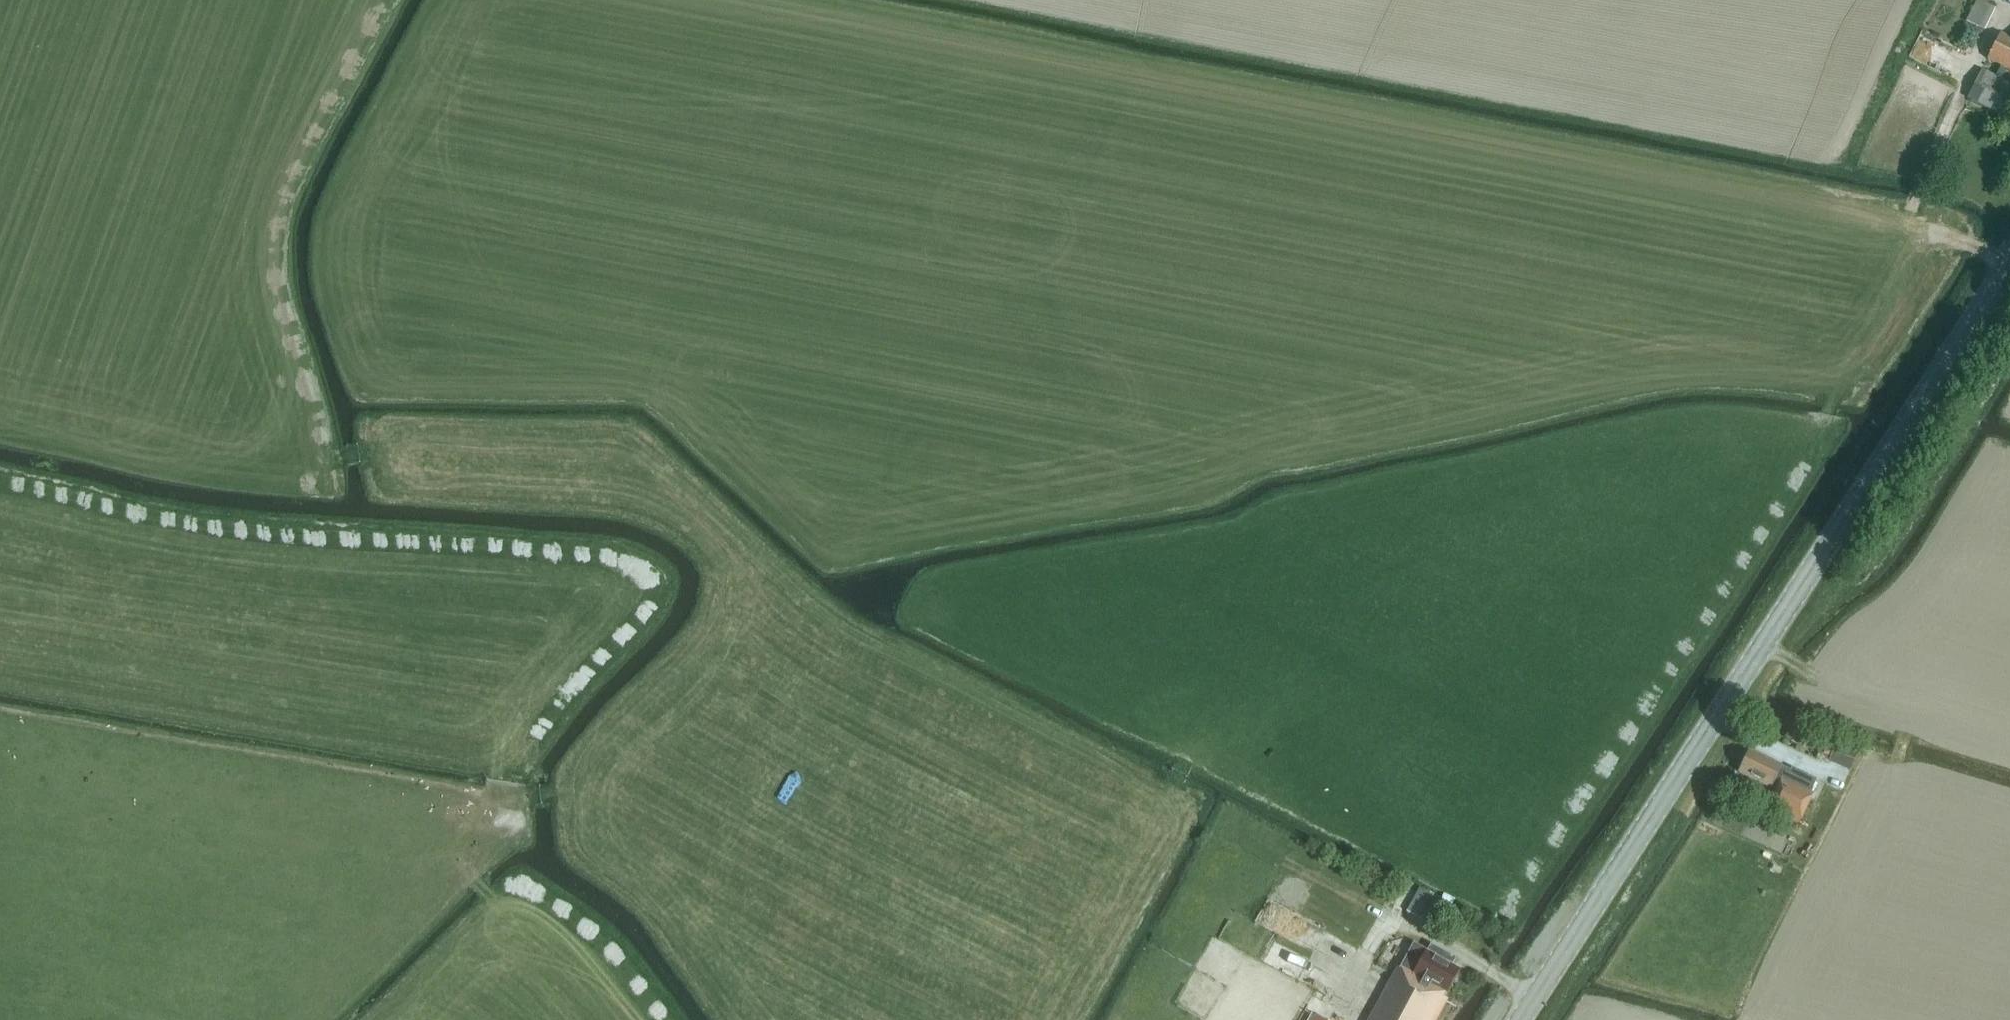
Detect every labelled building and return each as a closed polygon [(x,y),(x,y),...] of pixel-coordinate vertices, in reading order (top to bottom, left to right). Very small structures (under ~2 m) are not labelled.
[(1966,22),(1985,31),(1995,9),(1977,0),(1966,22)] [(2002,80),(2008,69),(2009,70),(2009,38),(2000,33),(1987,58),(1988,59),(2001,65),(1995,77),(1982,70),(1968,98),(2009,119),(2009,84),(2002,80)] [(1857,751),(1835,743),(1825,739),(1817,759),(1827,763),(1830,756),(1851,765),(1857,751)] [(1777,790),(1768,807),(1799,822),(1805,810),(1813,793),(1809,791),(1815,779),(1791,767),(1790,770),(1782,766),(1750,750),(1739,773),(1771,788),(1772,787),(1777,790)] [(1407,912),(1429,924),(1442,900),(1419,888),(1407,912)] [(1222,988),(1227,991),(1239,966),(1250,971),(1257,955),(1215,935),(1184,999),(1200,1008),(1207,994),(1217,998),(1222,988)] [(1452,966),(1456,958),(1431,944),(1427,952),(1426,951),(1413,975),(1398,967),(1369,1019),(1436,1019),(1447,999),(1444,997),(1459,969),(1452,966)]
